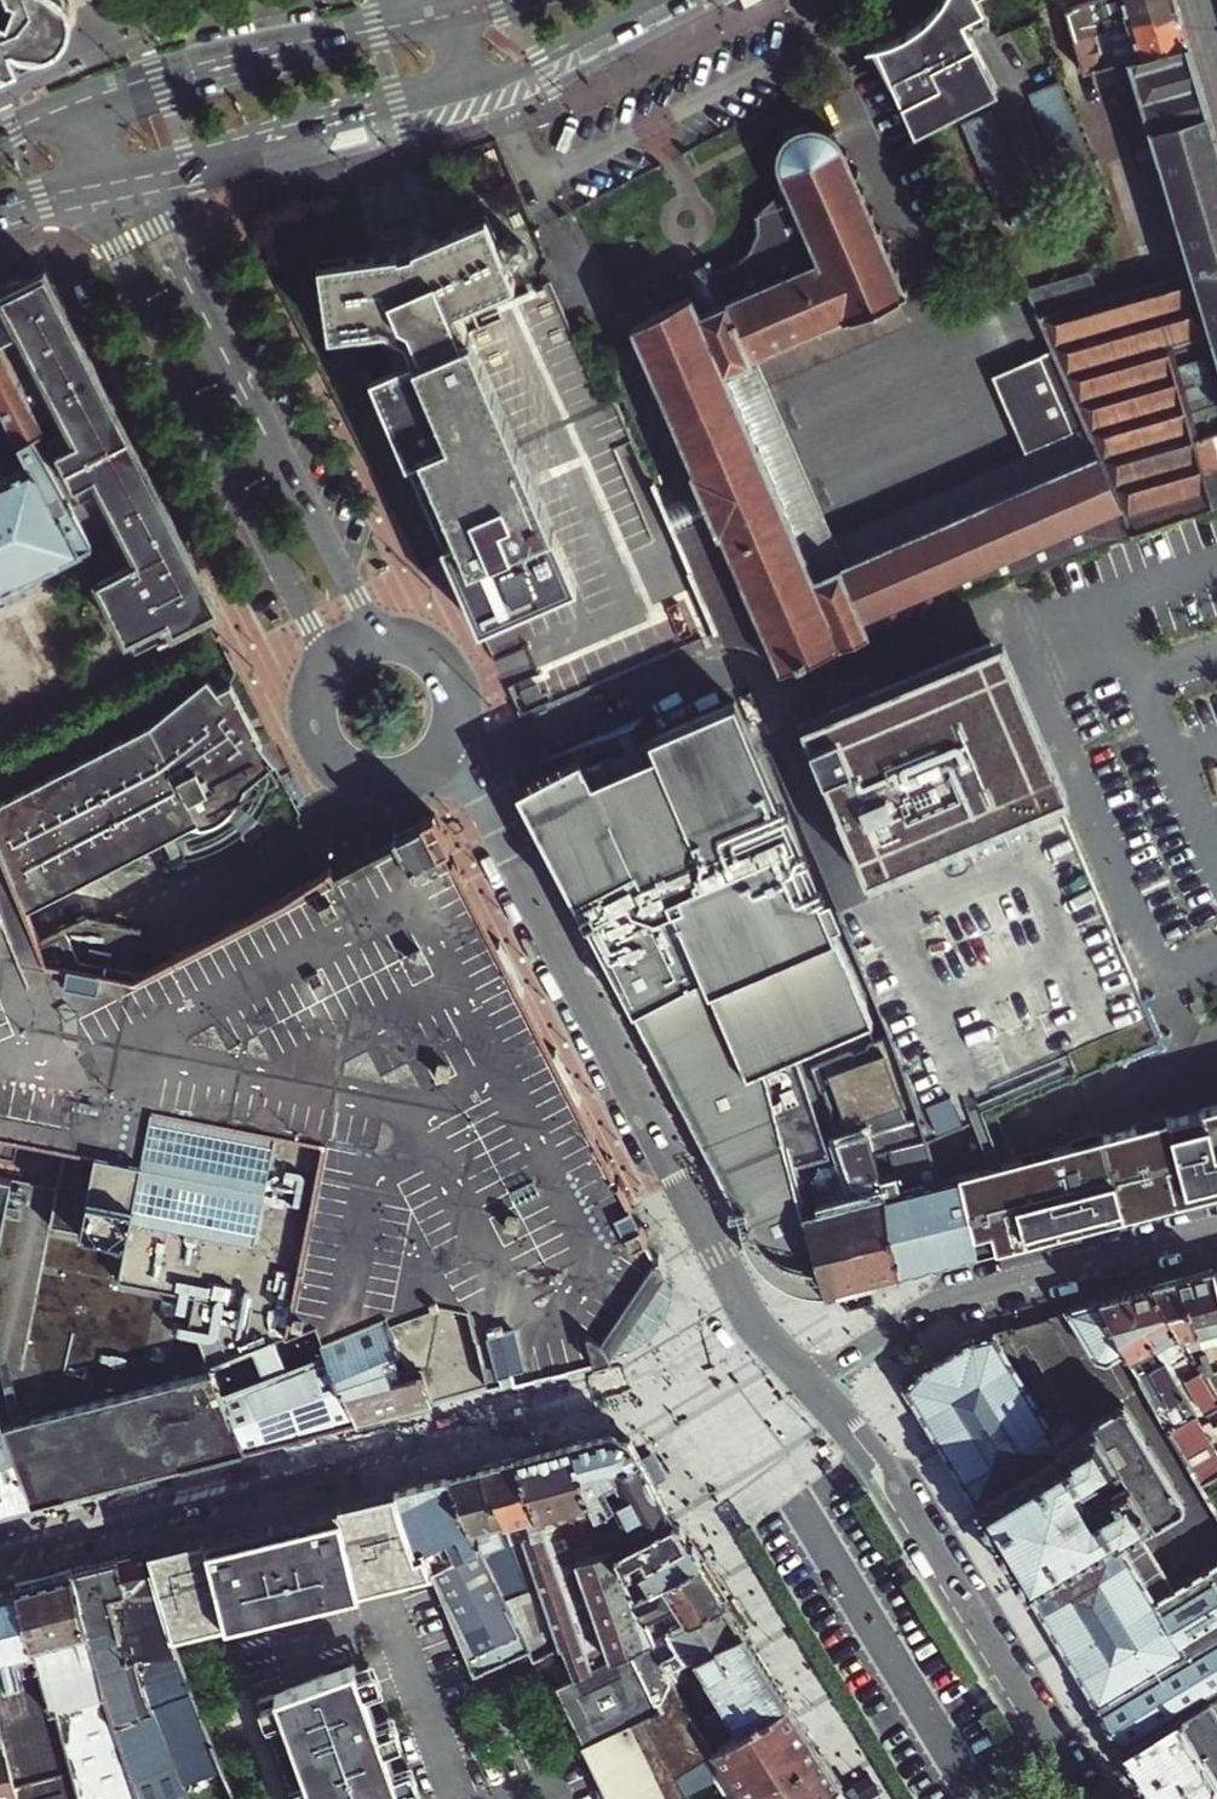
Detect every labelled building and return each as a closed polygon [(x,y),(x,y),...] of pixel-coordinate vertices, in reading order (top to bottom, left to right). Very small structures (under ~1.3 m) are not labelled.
[(48,34),(58,25),(64,18),(67,9),(67,0),(0,0),(0,54),(48,34)] [(947,4),(933,21),(925,28),(879,49),(895,87),(946,64),(981,50),(967,22),(986,11),(981,0),(949,0),(947,4)] [(1127,14),(1107,21),(1109,28),(1095,32),(1086,5),(1071,12),(1080,41),(1110,32),(1131,26),(1181,11),(1178,0),(1123,0),(1127,14)] [(1091,74),(1133,61),(1191,44),(1181,11),(1131,26),(1135,37),(1114,43),(1110,32),(1080,41),(1091,74)] [(1147,110),(1195,272),(1100,302),(1090,271),(1029,290),(1054,347),(1088,424),(1101,451),(1136,530),(1215,502),(1205,468),(1196,437),(1216,430),(1216,132),(1191,44),(1133,61),(1147,110)] [(1003,92),(981,50),(946,64),(895,87),(912,127),(950,114),(1003,92)] [(1065,87),(1034,100),(1070,190),(1101,177),(1065,87)] [(1032,204),(995,115),(966,127),(1002,217),(1032,204)] [(793,243),(717,283),(719,288),(695,298),(694,295),(633,327),(705,488),(784,667),(927,603),(941,597),(1136,530),(1101,451),(818,577),(765,457),(726,372),(753,360),(843,319),(845,322),(907,294),(861,188),(872,183),(860,155),(849,160),(835,126),(827,129),(819,127),(811,125),(813,121),(783,134),(786,139),(783,142),(780,145),(779,149),(778,154),(775,154),(775,158),(778,158),(779,169),(783,180),(780,181),(782,186),(785,185),(786,188),(774,199),(793,243)] [(793,243),(774,199),(758,215),(758,235),(748,256),(733,267),(714,275),(717,283),(793,243)] [(514,284),(485,215),(421,244),(397,252),(318,264),(329,337),(364,332),(363,331),(394,315),(413,358),(466,331),(457,309),(514,284)] [(717,283),(714,275),(708,262),(687,271),(700,292),(717,283)] [(700,292),(687,271),(685,272),(689,284),(627,313),(633,327),(694,295),(700,292)] [(63,434),(51,440),(46,433),(33,439),(72,508),(95,494),(107,488),(113,501),(109,502),(126,538),(131,535),(142,559),(131,564),(97,582),(135,654),(220,608),(149,477),(41,274),(19,285),(0,294),(0,301),(1,303),(0,303),(0,344),(13,337),(25,331),(51,380),(47,382),(65,418),(68,417),(74,428),(63,434)] [(0,286),(0,294),(19,285),(17,281),(0,286)] [(717,283),(700,292),(694,295),(695,298),(719,288),(717,283)] [(393,368),(413,358),(394,315),(363,331),(364,332),(379,329),(382,343),(393,368)] [(25,331),(13,337),(63,434),(74,428),(68,417),(65,418),(47,382),(51,380),(25,331)] [(393,368),(378,376),(431,493),(421,498),(458,580),(460,579),(459,576),(472,570),(554,529),(466,331),(413,358),(393,368)] [(20,447),(30,466),(6,478),(1,471),(0,470),(0,591),(94,546),(72,508),(33,439),(46,433),(0,346),(0,407),(20,447)] [(1088,424),(1054,347),(996,373),(1030,450),(1088,424)] [(833,538),(753,360),(726,372),(765,457),(818,577),(1101,451),(1088,424),(1030,450),(833,538)] [(368,381),(421,498),(431,493),(378,376),(368,381)] [(1196,437),(1205,468),(1216,464),(1216,430),(1196,437)] [(1215,502),(1216,502),(1216,464),(1205,468),(1215,502)] [(107,488),(95,494),(131,564),(142,559),(131,535),(126,538),(109,502),(113,501),(107,488)] [(718,630),(724,644),(748,644),(771,656),(778,669),(784,667),(705,488),(664,506),(718,630)] [(480,622),(483,629),(579,586),(554,529),(472,570),(481,592),(471,597),(482,620),(480,622)] [(459,576),(460,579),(480,622),(482,620),(471,597),(481,592),(472,570),(459,576)] [(993,641),(872,693),(896,744),(1012,696),(993,641)] [(247,842),(225,815),(231,808),(238,798),(244,784),(274,759),(260,742),(230,683),(218,689),(208,677),(153,723),(91,756),(0,802),(0,830),(34,914),(167,844),(177,863),(187,858),(188,866),(204,862),(247,842)] [(1080,1142),(1015,1161),(971,1057),(1137,990),(1012,696),(896,744),(872,693),(801,722),(873,894),(837,909),(856,956),(865,979),(891,1040),(919,1121),(935,1178),(956,1173),(977,1252),(1100,1220),(1216,1189),(1216,1105),(1080,1142)] [(602,919),(591,925),(742,1216),(749,1214),(751,1227),(754,1232),(762,1241),(776,1253),(793,1263),(810,1268),(822,1292),(825,1292),(805,1212),(809,1211),(795,1164),(830,1156),(794,1055),(874,1026),(856,983),(865,979),(856,956),(846,960),(739,706),(655,742),(646,722),(548,763),(554,778),(523,794),(579,901),(590,896),(602,919)] [(91,756),(90,755),(0,800),(0,802),(91,756)] [(573,1188),(618,1166),(611,1152),(606,1155),(579,1099),(584,1096),(559,1049),(555,1050),(524,991),(528,989),(503,940),(499,942),(466,882),(469,880),(457,856),(454,857),(449,846),(453,844),(436,812),(391,834),(394,839),(573,1188)] [(3,1411),(35,1498),(248,1443),(215,1359),(319,1319),(326,1335),(389,1310),(402,1304),(431,1297),(474,1285),(488,1335),(480,1337),(490,1379),(518,1373),(649,1338),(632,1304),(610,1261),(594,1231),(573,1188),(394,839),(362,855),(141,971),(134,968),(44,937),(34,914),(0,830),(0,1404),(3,1411)] [(590,896),(579,901),(591,925),(602,919),(590,896)] [(44,937),(134,968),(145,935),(93,916),(44,937)] [(919,1121),(891,1040),(810,1067),(839,1141),(866,1134),(919,1121)] [(919,1121),(866,1134),(900,1272),(977,1252),(956,1173),(935,1178),(919,1121)] [(845,1164),(836,1166),(820,1170),(813,1179),(820,1207),(842,1287),(900,1272),(866,1134),(839,1141),(845,1164)] [(594,1231),(635,1210),(631,1202),(634,1200),(618,1166),(573,1188),(594,1231)] [(842,1287),(820,1207),(809,1211),(805,1212),(825,1292),(842,1287)] [(635,1210),(594,1231),(610,1261),(652,1241),(648,1232),(651,1231),(643,1215),(638,1217),(635,1210)] [(649,1338),(674,1331),(678,1330),(685,1326),(690,1320),(691,1316),(690,1308),(689,1305),(666,1259),(662,1253),(659,1254),(652,1241),(610,1261),(632,1304),(649,1338)] [(1180,1279),(1195,1334),(1200,1344),(1204,1352),(1197,1354),(1200,1360),(1208,1358),(1214,1369),(1216,1368),(1216,1283),(1214,1270),(1180,1279)] [(1180,1279),(1154,1286),(1187,1348),(1200,1344),(1195,1334),(1180,1279)] [(449,1346),(459,1389),(490,1379),(480,1337),(488,1335),(474,1285),(431,1297),(443,1347),(449,1346)] [(1154,1286),(1127,1293),(1162,1360),(1177,1383),(1186,1377),(1216,1426),(1216,1400),(1200,1373),(1194,1362),(1191,1355),(1187,1348),(1154,1286)] [(1162,1360),(1127,1293),(1101,1300),(1128,1355),(1137,1372),(1140,1378),(1154,1370),(1157,1374),(1154,1376),(1170,1404),(1159,1411),(1172,1432),(1197,1417),(1177,1383),(1162,1360)] [(402,1304),(389,1310),(413,1368),(424,1366),(433,1396),(459,1389),(449,1346),(443,1347),(431,1297),(402,1304)] [(1067,1309),(1067,1310),(1098,1362),(1111,1365),(1128,1355),(1101,1300),(1067,1309)] [(389,1310),(326,1335),(361,1415),(433,1396),(424,1366),(413,1368),(389,1310)] [(215,1359),(248,1443),(361,1415),(326,1335),(319,1319),(215,1359)] [(905,1388),(1096,1704),(1096,1706),(1123,1751),(1216,1694),(1216,1560),(1173,1587),(1155,1598),(1119,1538),(1137,1526),(1147,1521),(1155,1522),(1178,1509),(1180,1502),(1122,1407),(1115,1405),(1095,1417),(1093,1425),(1062,1444),(995,1333),(975,1338),(974,1336),(918,1370),(919,1373),(905,1388)] [(1197,1354),(1191,1355),(1194,1362),(1200,1360),(1197,1354)] [(1208,1358),(1200,1360),(1194,1362),(1200,1373),(1214,1369),(1208,1358)] [(1197,1417),(1216,1449),(1216,1426),(1186,1377),(1177,1383),(1197,1417)] [(35,1498),(3,1411),(0,1412),(0,1507),(35,1498)] [(1197,1417),(1172,1432),(1202,1483),(1216,1474),(1216,1449),(1197,1417)] [(611,1470),(640,1457),(630,1440),(620,1435),(574,1445),(598,1513),(626,1499),(611,1470)] [(598,1513),(574,1445),(550,1450),(558,1480),(562,1479),(569,1505),(579,1501),(585,1517),(591,1516),(603,1546),(611,1542),(598,1513)] [(550,1450),(517,1457),(596,1668),(654,1637),(635,1596),(625,1574),(615,1550),(611,1542),(603,1546),(591,1516),(585,1517),(579,1501),(569,1505),(562,1479),(558,1480),(550,1450)] [(596,1668),(517,1457),(482,1467),(491,1497),(495,1496),(506,1525),(532,1594),(508,1605),(530,1653),(546,1646),(557,1641),(562,1651),(568,1664),(580,1676),(596,1668)] [(673,1518),(640,1457),(611,1470),(626,1499),(598,1513),(611,1542),(615,1550),(673,1518)] [(482,1467),(451,1474),(464,1508),(462,1508),(488,1564),(509,1555),(499,1528),(506,1525),(495,1496),(491,1497),(482,1467)] [(419,1551),(428,1549),(435,1568),(476,1674),(530,1653),(508,1605),(488,1564),(462,1508),(464,1508),(451,1474),(395,1489),(419,1551)] [(395,1489),(299,1513),(331,1594),(383,1581),(435,1568),(428,1549),(419,1551),(395,1489)] [(299,1513),(151,1550),(174,1633),(331,1594),(299,1513)] [(673,1518),(615,1550),(625,1574),(687,1539),(673,1518)] [(1206,1527),(1216,1546),(1216,1520),(1206,1527)] [(1173,1587),(1137,1526),(1119,1538),(1155,1598),(1173,1587)] [(687,1539),(625,1574),(635,1596),(700,1560),(687,1539)] [(137,1661),(158,1712),(178,1763),(186,1784),(225,1770),(180,1655),(174,1633),(151,1550),(120,1557),(128,1586),(110,1591),(114,1606),(129,1663),(137,1661)] [(128,1586),(120,1557),(108,1560),(90,1565),(100,1609),(114,1606),(110,1591),(128,1586)] [(654,1637),(725,1599),(700,1560),(635,1596),(654,1637)] [(90,1565),(74,1569),(118,1727),(158,1712),(137,1661),(129,1663),(114,1606),(100,1609),(90,1565)] [(18,1583),(37,1651),(39,1651),(53,1709),(57,1708),(82,1798),(143,1798),(136,1778),(118,1727),(74,1569),(18,1583)] [(18,1583),(0,1588),(0,1716),(21,1798),(82,1798),(57,1708),(53,1709),(39,1651),(37,1651),(18,1583)] [(596,1668),(580,1676),(575,1678),(555,1691),(561,1699),(585,1745),(660,1707),(686,1694),(672,1670),(670,1665),(744,1629),(725,1599),(654,1637),(596,1668)] [(686,1694),(761,1656),(744,1629),(670,1665),(672,1670),(686,1694)] [(535,1663),(551,1656),(546,1646),(530,1653),(535,1663)] [(789,1700),(761,1656),(686,1694),(705,1726),(714,1741),(789,1700)] [(277,1693),(316,1798),(405,1798),(356,1664),(277,1693)] [(705,1726),(686,1694),(660,1707),(673,1744),(705,1726)] [(1123,1751),(1153,1798),(1181,1798),(1190,1794),(1199,1798),(1215,1789),(1216,1784),(1216,1694),(1123,1751)] [(744,1793),(821,1750),(789,1700),(714,1741),(705,1726),(673,1744),(660,1707),(585,1745),(610,1798),(679,1798),(684,1797),(674,1775),(688,1768),(707,1766),(734,1798),(744,1793)] [(158,1712),(118,1727),(136,1778),(178,1763),(158,1712)] [(0,1716),(0,1798),(21,1798),(0,1716)] [(840,1779),(821,1750),(744,1793),(734,1798),(733,1798),(807,1798),(840,1779)] [(840,1779),(807,1798),(853,1798),(840,1779)]
